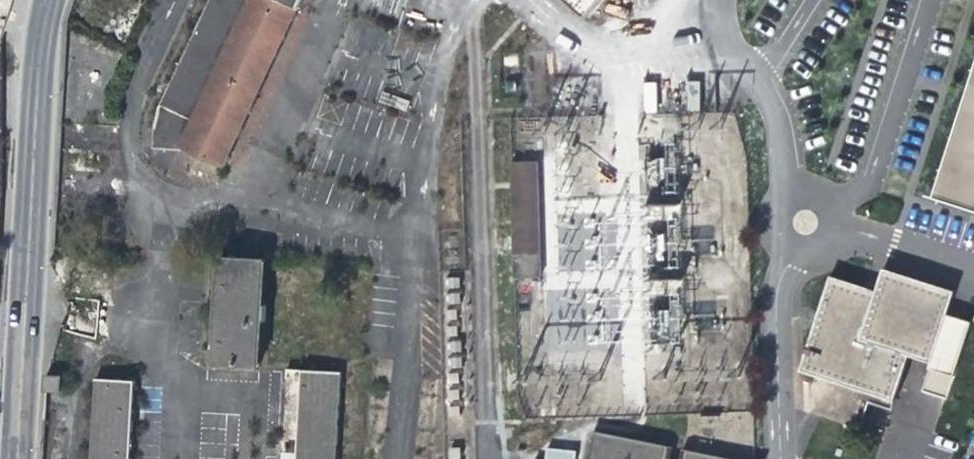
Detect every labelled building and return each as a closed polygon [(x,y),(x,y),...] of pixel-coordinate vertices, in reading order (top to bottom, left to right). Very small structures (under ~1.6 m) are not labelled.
[(153,143),(232,172),(295,0),(206,0),(153,143)] [(930,197),(973,212),(973,65),(930,197)] [(539,162),(511,163),(515,281),(543,280),(539,162)] [(211,257),(208,367),(258,368),(260,258),(211,257)] [(911,358),(932,365),(930,369),(956,377),(973,322),(948,313),(955,292),(884,269),(876,291),(832,277),(801,374),(896,404),(911,358)] [(651,313),(652,338),(668,338),(667,313),(651,313)] [(339,371),(289,369),(285,451),(280,450),(279,458),(335,458),(339,371)] [(59,378),(45,378),(44,393),(58,394),(59,378)] [(131,381),(91,379),(87,458),(128,458),(131,381)] [(668,451),(593,436),(589,458),(667,458),(668,451)] [(574,449),(536,448),(536,458),(573,458),(574,449)]
